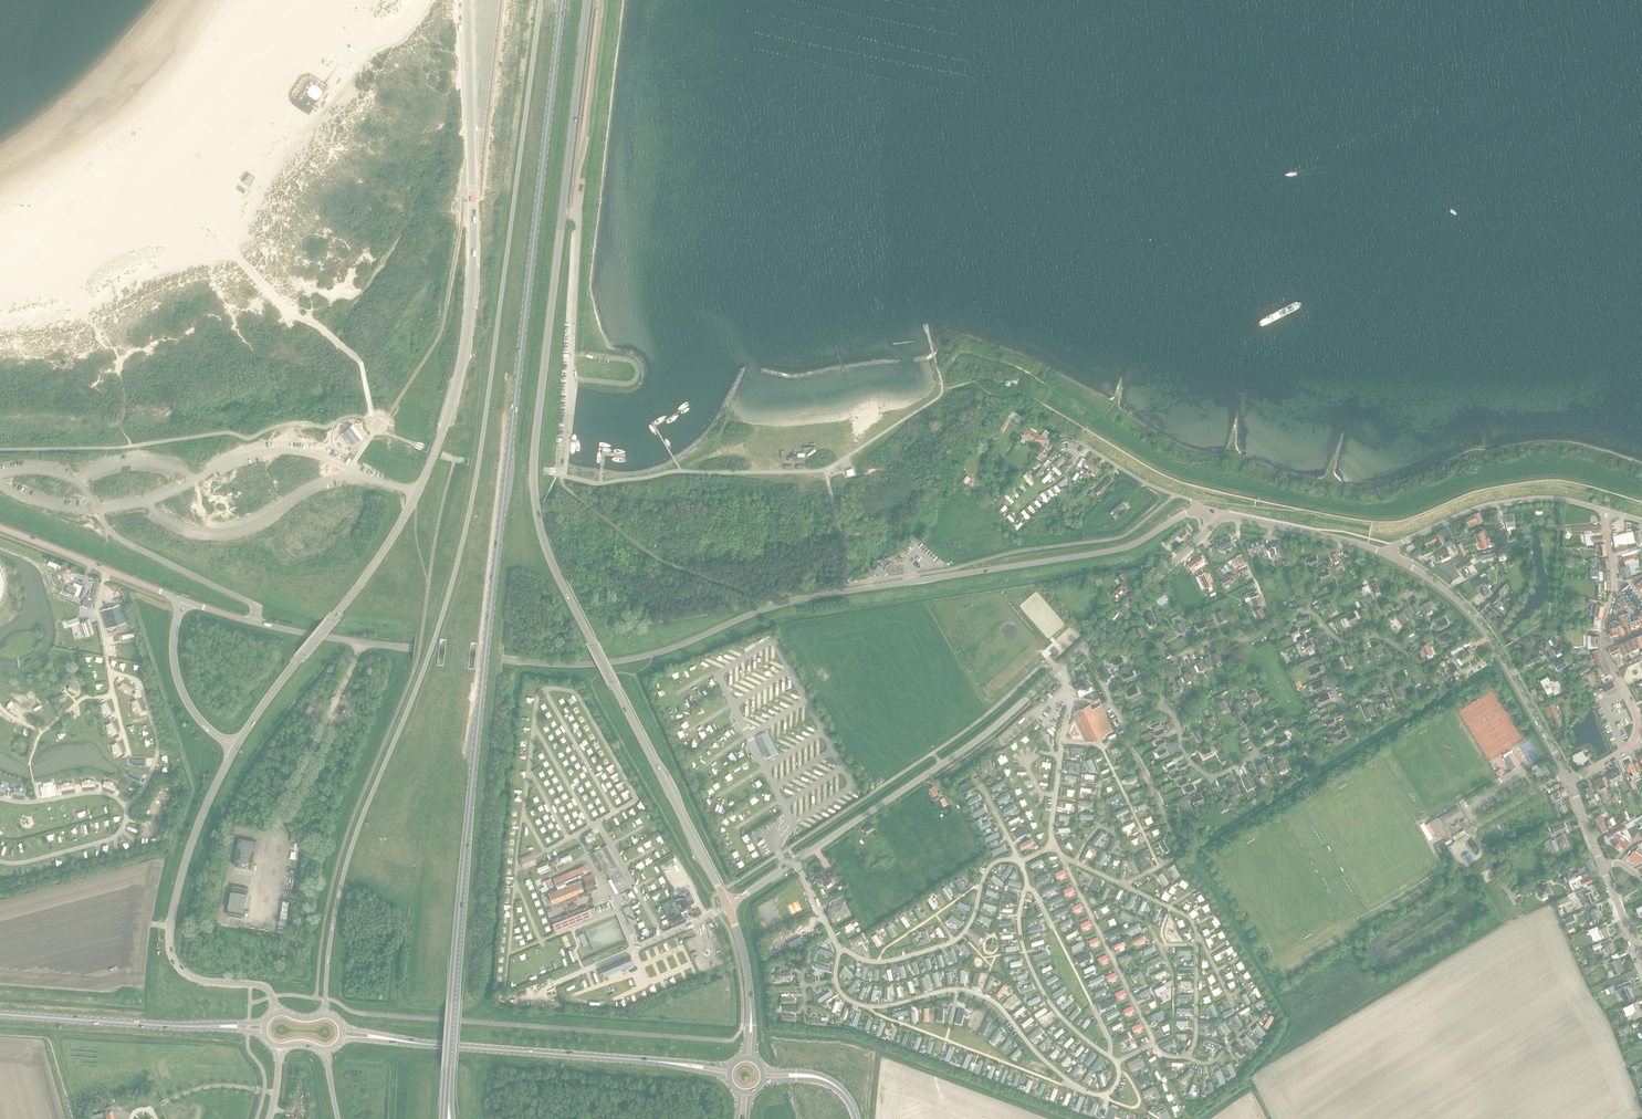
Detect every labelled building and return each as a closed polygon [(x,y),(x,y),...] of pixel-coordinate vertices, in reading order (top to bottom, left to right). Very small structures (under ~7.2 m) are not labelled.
[(309,115),(328,86),(326,84),(312,75),(302,77),(291,94),(291,96),(291,103),(309,115)] [(249,173),(245,179),(244,178),(242,181),(249,185),(255,177),(249,173)] [(1009,415),(1016,419),(1019,414),(1012,410),(1009,415)] [(357,439),(362,436),(352,424),(348,428),(336,438),(339,442),(345,450),(352,444),(350,442),(356,439),(357,439)] [(1043,429),(1040,434),(1025,426),(1021,434),(1042,445),(1046,437),(1049,433),(1043,429)] [(1055,448),(1049,456),(1052,458),(1058,451),(1055,448)] [(1059,465),(1065,458),(1062,455),(1056,462),(1059,465)] [(1095,477),(1101,469),(1081,457),(1076,465),(1085,470),(1085,471),(1086,472),(1089,468),(1091,470),(1089,473),(1095,477)] [(1037,459),(1032,467),(1034,469),(1040,462),(1037,459)] [(1052,468),(1059,475),(1061,473),(1054,466),(1052,468)] [(1042,467),(1036,474),(1038,477),(1045,469),(1042,467)] [(1044,483),(1052,475),(1049,472),(1041,480),(1044,483)] [(1022,477),(1031,485),(1034,483),(1025,474),(1022,477)] [(1100,491),(1100,492),(1103,489),(1103,488),(1111,479),(1107,476),(1096,488),(1097,489),(1094,491),(1097,494),(1100,491)] [(1016,483),(1024,491),(1026,489),(1018,480),(1016,483)] [(1075,495),(1081,488),(1079,486),(1072,493),(1075,495)] [(1010,490),(1017,497),(1019,495),(1012,488),(1010,490)] [(1046,502),(1049,500),(1043,492),(1040,494),(1046,502)] [(1005,496),(1011,503),(1014,501),(1007,494),(1005,496)] [(1060,498),(1066,505),(1070,502),(1063,495),(1060,498)] [(1080,504),(1087,497),(1085,495),(1078,501),(1080,504)] [(999,507),(1006,500),(1003,496),(992,506),(995,510),(996,509),(998,511),(1000,509),(999,507)] [(1110,513),(1116,519),(1130,506),(1124,500),(1110,513)] [(1028,507),(1033,513),(1036,511),(1030,504),(1028,507)] [(1005,505),(999,511),(1001,513),(1007,507),(1005,505)] [(1078,516),(1080,513),(1073,506),(1070,509),(1078,516)] [(1030,516),(1023,509),(1021,512),(1028,518),(1030,516)] [(1026,519),(1023,522),(1024,524),(1028,520),(1029,522),(1031,520),(1030,519),(1035,515),(1032,512),(1029,515),(1031,516),(1027,520),(1026,519)] [(1478,523),(1478,524),(1481,522),(1480,521),(1483,520),(1479,512),(1465,518),(1469,527),(1478,523)] [(1507,530),(1510,529),(1521,527),(1520,524),(1515,525),(1513,516),(1505,518),(1507,530)] [(1602,535),(1599,535),(1599,532),(1601,532),(1601,525),(1571,527),(1571,534),(1586,533),(1586,545),(1593,544),(1593,542),(1602,541),(1602,535)] [(1171,542),(1175,546),(1189,534),(1185,529),(1171,542)] [(1488,537),(1486,538),(1483,530),(1474,534),(1477,542),(1484,539),(1487,547),(1491,545),(1488,537)] [(1615,545),(1636,540),(1633,530),(1613,536),(1614,540),(1614,541),(1615,545)] [(1434,534),(1437,540),(1438,542),(1439,545),(1444,542),(1440,532),(1434,534)] [(1433,542),(1437,540),(1434,534),(1423,540),(1427,548),(1434,544),(1433,542)] [(1218,541),(1221,548),(1233,543),(1230,535),(1218,541)] [(1267,554),(1266,551),(1262,539),(1247,545),(1251,555),(1261,551),(1262,554),(1262,556),(1267,554)] [(1630,554),(1633,553),(1638,552),(1636,540),(1615,545),(1615,547),(1617,554),(1629,551),(1630,554)] [(1452,549),(1456,548),(1453,541),(1447,544),(1449,547),(1451,546),(1452,549)] [(1271,555),(1272,557),(1282,555),(1280,542),(1269,544),(1269,545),(1265,546),(1269,555),(1271,555)] [(1599,555),(1606,554),(1605,543),(1595,544),(1596,550),(1598,550),(1599,555)] [(1436,552),(1440,559),(1450,555),(1446,547),(1436,552)] [(1340,562),(1339,563),(1338,560),(1339,560),(1336,553),(1331,555),(1335,564),(1334,565),(1334,566),(1331,567),(1332,569),(1335,568),(1337,573),(1343,571),(1341,567),(1342,566),(1340,562)] [(1633,553),(1630,554),(1623,556),(1625,564),(1634,561),(1633,560),(1634,559),(1633,553)] [(1234,558),(1238,566),(1242,564),(1241,563),(1245,562),(1242,554),(1237,556),(1237,557),(1234,558)] [(1187,564),(1193,572),(1199,568),(1197,565),(1204,560),(1201,555),(1187,564)] [(1307,559),(1310,565),(1318,562),(1316,556),(1307,559)] [(1465,578),(1471,574),(1466,566),(1472,563),(1468,557),(1456,564),(1459,571),(1461,570),(1465,578)] [(1604,571),(1610,570),(1610,569),(1609,558),(1601,559),(1601,565),(1603,565),(1604,570),(1604,571)] [(882,576),(886,572),(888,574),(895,566),(890,562),(883,569),(878,565),(873,571),(878,574),(879,573),(882,576)] [(1620,568),(1622,577),(1631,574),(1629,568),(1639,566),(1638,565),(1640,564),(1640,563),(1620,568)] [(1219,566),(1215,568),(1220,578),(1224,576),(1219,566)] [(1328,570),(1325,571),(1324,568),(1321,569),(1322,572),(1319,573),(1322,579),(1331,576),(1328,570)] [(1206,571),(1203,573),(1201,569),(1197,571),(1205,587),(1206,587),(1208,590),(1212,588),(1211,584),(1210,581),(1213,579),(1209,572),(1207,573),(1206,571)] [(1599,580),(1610,579),(1610,570),(1604,571),(1604,570),(1602,570),(1598,570),(1599,577),(1599,580)] [(1118,576),(1122,581),(1126,578),(1121,572),(1118,576)] [(1486,575),(1484,572),(1480,575),(1481,578),(1474,582),(1478,588),(1479,588),(1484,596),(1490,592),(1485,584),(1490,581),(1486,575)] [(1222,581),(1224,586),(1231,582),(1229,577),(1222,581)] [(1611,589),(1610,579),(1599,580),(1599,577),(1595,578),(1595,584),(1596,584),(1601,583),(1601,589),(1611,589)] [(1368,580),(1374,593),(1380,590),(1374,578),(1368,580)] [(79,596),(82,597),(85,591),(78,589),(79,588),(68,583),(65,590),(74,593),(75,591),(80,593),(79,596)] [(1113,597),(1116,601),(1128,591),(1122,584),(1113,592),(1115,595),(1113,597)] [(1629,584),(1621,590),(1622,591),(1624,593),(1632,588),(1629,584)] [(1632,588),(1624,593),(1627,597),(1634,591),(1632,588)] [(1634,591),(1627,597),(1629,600),(1637,594),(1634,591)] [(1492,607),(1501,616),(1507,609),(1498,601),(1503,597),(1498,592),(1490,600),(1495,604),(1492,607)] [(1258,606),(1263,604),(1259,594),(1252,597),(1255,605),(1257,604),(1258,606)] [(1637,594),(1629,600),(1632,603),(1640,597),(1637,594)] [(1617,599),(1623,607),(1626,604),(1620,596),(1617,599)] [(1358,600),(1362,609),(1368,606),(1364,597),(1358,600)] [(1632,603),(1635,607),(1636,606),(1641,601),(1641,600),(1640,597),(1632,603)] [(91,600),(85,598),(82,604),(88,607),(91,600)] [(1301,599),(1299,600),(1298,598),(1296,599),(1297,600),(1290,603),(1291,607),(1302,603),(1301,599)] [(1590,614),(1594,615),(1602,616),(1604,607),(1597,606),(1597,604),(1596,604),(1597,600),(1588,598),(1587,603),(1592,604),(1590,614)] [(1422,605),(1427,612),(1432,610),(1435,608),(1431,600),(1422,605)] [(1412,604),(1416,612),(1421,609),(1417,601),(1412,604)] [(1325,605),(1330,613),(1336,610),(1331,602),(1325,605)] [(100,610),(106,628),(125,622),(119,603),(100,610)] [(1402,613),(1405,618),(1413,613),(1409,606),(1404,609),(1405,611),(1402,613)] [(1255,610),(1259,619),(1265,616),(1261,607),(1255,610)] [(1346,617),(1349,623),(1361,617),(1357,609),(1354,611),(1355,612),(1346,617)] [(1206,613),(1204,614),(1202,610),(1198,612),(1200,616),(1202,615),(1205,621),(1197,625),(1200,631),(1208,627),(1206,623),(1210,621),(1206,613)] [(1216,613),(1220,621),(1226,619),(1222,610),(1216,613)] [(1148,621),(1150,625),(1156,622),(1151,611),(1145,614),(1146,617),(1144,618),(1146,622),(1148,621)] [(1637,615),(1633,617),(1634,620),(1631,621),(1628,612),(1626,613),(1632,630),(1641,625),(1641,623),(1637,615)] [(1406,620),(1405,618),(1402,613),(1397,615),(1401,623),(1406,620)] [(1630,630),(1632,630),(1626,613),(1619,616),(1622,625),(1623,625),(1626,631),(1630,630)] [(1186,628),(1183,621),(1182,621),(1181,619),(1182,619),(1180,615),(1172,618),(1174,622),(1176,622),(1177,623),(1175,624),(1178,632),(1186,628)] [(1599,628),(1602,616),(1594,615),(1593,623),(1588,622),(1587,627),(1599,629),(1599,628)] [(69,620),(71,625),(79,622),(78,617),(69,620)] [(1438,623),(1441,629),(1449,625),(1446,619),(1438,623)] [(1613,620),(1618,634),(1625,632),(1623,627),(1622,627),(1620,623),(1619,620),(1618,620),(1618,619),(1616,619),(1617,621),(1616,621),(1615,619),(1613,620)] [(1611,637),(1618,634),(1613,620),(1610,622),(1608,628),(1611,631),(1610,632),(1611,637)] [(90,625),(88,625),(87,621),(80,623),(83,635),(92,632),(90,625)] [(1136,628),(1139,637),(1145,634),(1141,625),(1136,628)] [(1292,636),(1299,632),(1300,632),(1297,626),(1289,630),(1292,636)] [(1299,632),(1292,636),(1295,641),(1298,639),(1299,642),(1307,639),(1304,633),(1301,635),(1299,632)] [(1442,638),(1445,644),(1453,640),(1450,634),(1442,638)] [(1587,648),(1600,648),(1599,645),(1599,635),(1588,635),(1587,648)] [(1641,645),(1641,641),(1639,635),(1634,638),(1638,647),(1641,645)] [(1638,647),(1634,638),(1629,640),(1633,650),(1632,650),(1633,652),(1639,649),(1638,647)] [(1311,640),(1307,642),(1306,639),(1302,641),(1306,649),(1307,649),(1310,655),(1315,652),(1312,646),(1314,645),(1311,640)] [(1561,644),(1551,650),(1545,640),(1539,643),(1539,644),(1533,648),(1538,657),(1545,652),(1548,658),(1564,649),(1561,644)] [(1627,652),(1632,650),(1633,650),(1629,640),(1623,642),(1627,652)] [(1622,654),(1627,652),(1623,642),(1618,645),(1621,652),(1622,654)] [(1419,650),(1422,656),(1426,654),(1432,651),(1427,643),(1422,646),(1421,649),(1419,650)] [(1373,646),(1377,655),(1383,652),(1379,644),(1373,646)] [(1617,654),(1621,652),(1618,645),(1609,649),(1613,658),(1617,664),(1621,662),(1617,654)] [(1599,655),(1602,654),(1600,648),(1593,651),(1594,655),(1590,657),(1590,659),(1599,656),(1599,655)] [(1467,659),(1472,656),(1467,649),(1460,654),(1458,651),(1452,655),(1455,660),(1460,657),(1463,662),(1464,663),(1461,665),(1464,670),(1471,665),(1468,661),(1467,659)] [(1359,653),(1363,661),(1369,659),(1365,650),(1359,653)] [(1212,655),(1215,662),(1223,659),(1219,651),(1212,655)] [(1343,657),(1347,666),(1353,663),(1349,654),(1343,657)] [(1599,656),(1590,659),(1591,661),(1596,659),(1597,664),(1604,662),(1602,654),(1599,655),(1599,656)] [(1347,666),(1343,657),(1342,655),(1338,657),(1343,668),(1347,666)] [(1553,662),(1556,667),(1566,662),(1563,656),(1553,662)] [(1113,661),(1116,667),(1124,663),(1122,657),(1113,661)] [(1203,659),(1207,667),(1212,664),(1209,657),(1203,659)] [(1194,666),(1196,670),(1198,669),(1199,671),(1205,668),(1201,660),(1196,663),(1196,665),(1194,666)] [(1603,672),(1605,675),(1610,672),(1605,664),(1600,667),(1597,669),(1598,671),(1600,674),(1603,672)] [(1581,669),(1584,673),(1590,669),(1588,665),(1581,669)] [(1198,674),(1196,670),(1194,666),(1189,669),(1192,676),(1198,674)] [(1311,669),(1315,677),(1322,673),(1318,666),(1311,669)] [(1131,670),(1124,674),(1128,681),(1135,677),(1137,675),(1134,670),(1132,671),(1131,670)] [(1182,675),(1186,682),(1191,680),(1187,672),(1182,675)] [(1411,676),(1415,684),(1420,681),(1416,673),(1411,676)] [(1083,689),(1091,685),(1086,674),(1084,675),(1082,674),(1080,675),(1080,677),(1077,678),(1079,682),(1077,683),(1077,682),(1073,684),(1076,690),(1077,690),(1080,696),(1085,693),(1083,689)] [(1180,678),(1176,680),(1173,675),(1168,677),(1170,682),(1172,681),(1174,684),(1171,686),(1175,695),(1181,692),(1179,688),(1184,686),(1180,678)] [(1552,680),(1549,681),(1546,676),(1540,680),(1542,683),(1541,683),(1546,693),(1551,690),(1554,694),(1560,690),(1558,686),(1556,687),(1552,680)] [(1313,684),(1317,692),(1325,688),(1321,680),(1313,684)] [(130,694),(133,689),(123,682),(120,687),(123,689),(122,690),(126,693),(127,692),(130,694)] [(1603,687),(1606,693),(1616,688),(1613,682),(1603,687)] [(79,687),(71,683),(67,690),(76,694),(79,687)] [(1395,688),(1399,696),(1406,692),(1403,684),(1395,688)] [(1128,691),(1132,699),(1139,695),(1135,687),(1128,691)] [(1249,694),(1253,703),(1259,700),(1254,691),(1249,694)] [(1323,704),(1331,701),(1327,693),(1320,696),(1318,694),(1313,697),(1315,701),(1317,700),(1318,703),(1322,701),(1323,704)] [(66,700),(63,694),(56,697),(59,703),(66,700)] [(1383,699),(1387,708),(1392,705),(1388,696),(1383,699)] [(136,713),(141,711),(136,700),(132,702),(133,705),(132,706),(134,711),(135,710),(136,713)] [(1217,703),(1221,711),(1227,709),(1222,700),(1217,703)] [(1235,704),(1239,712),(1245,709),(1241,701),(1235,704)] [(107,717),(112,714),(105,702),(100,705),(101,708),(100,708),(103,714),(105,713),(107,717)] [(1558,716),(1559,716),(1553,703),(1544,707),(1548,716),(1551,714),(1556,726),(1561,724),(1558,716)] [(1077,710),(1092,740),(1105,734),(1090,704),(1077,710)] [(1364,708),(1368,716),(1375,712),(1372,704),(1364,708)] [(1326,717),(1329,716),(1330,715),(1328,710),(1320,714),(1323,719),(1326,717)] [(1206,719),(1211,728),(1216,725),(1212,716),(1206,719)] [(1329,726),(1332,725),(1335,723),(1336,723),(1334,717),(1326,721),(1329,726)] [(1151,724),(1154,729),(1162,725),(1159,720),(1151,724)] [(1265,725),(1269,732),(1276,729),(1272,721),(1265,725)] [(112,737),(117,734),(111,722),(105,725),(107,728),(105,728),(109,734),(110,733),(112,737)] [(1334,733),(1335,734),(1342,730),(1340,724),(1332,728),(1332,729),(1329,730),(1331,735),(1334,733)] [(1158,737),(1161,736),(1166,734),(1163,728),(1155,732),(1158,737)] [(1194,731),(1198,740),(1204,737),(1200,729),(1194,731)] [(766,756),(775,752),(766,732),(757,737),(766,756)] [(1338,736),(1341,741),(1349,737),(1346,732),(1338,736)] [(1278,738),(1281,746),(1289,742),(1285,734),(1278,738)] [(1159,747),(1162,746),(1167,743),(1164,738),(1162,739),(1161,736),(1158,737),(1153,740),(1155,744),(1157,743),(1159,747)] [(118,757),(123,754),(116,742),(111,745),(112,748),(111,749),(114,754),(116,753),(118,757)] [(1162,746),(1159,747),(1156,748),(1160,757),(1168,753),(1165,748),(1163,749),(1162,746)] [(1202,751),(1205,757),(1213,753),(1210,747),(1202,751)] [(1582,764),(1583,763),(1583,762),(1587,760),(1582,750),(1572,755),(1573,758),(1573,759),(1573,760),(1574,760),(1574,761),(1575,761),(1577,765),(1580,763),(1581,764),(1582,764)] [(1520,763),(1516,755),(1514,752),(1504,758),(1506,761),(1511,769),(1520,763)] [(1275,763),(1278,770),(1286,766),(1282,759),(1275,763)] [(1545,762),(1543,759),(1534,765),(1536,768),(1545,762)] [(1170,772),(1174,770),(1178,768),(1175,763),(1174,760),(1162,766),(1163,769),(1168,767),(1170,772)] [(983,771),(992,767),(989,761),(980,765),(983,771)] [(1100,762),(1105,773),(1109,771),(1103,761),(1100,762)] [(1080,764),(1067,762),(1067,763),(1067,764),(1068,765),(1069,766),(1076,767),(1075,773),(1079,773),(1080,764)] [(1257,766),(1260,773),(1268,770),(1264,762),(1257,766)] [(1625,766),(1630,776),(1636,772),(1631,762),(1625,766)] [(1546,764),(1542,767),(1549,777),(1552,775),(1546,764)] [(1613,772),(1617,779),(1622,777),(1618,769),(1613,772)] [(1174,781),(1177,779),(1181,777),(1182,777),(1179,771),(1176,773),(1174,770),(1170,772),(1174,781)] [(141,776),(129,771),(127,776),(139,781),(141,776)] [(1613,781),(1617,779),(1613,772),(1605,776),(1607,781),(1611,788),(1615,786),(1613,781)] [(1244,780),(1248,788),(1256,784),(1252,776),(1244,780)] [(1604,783),(1607,781),(1605,776),(1594,781),(1598,789),(1605,785),(1604,783)] [(1181,777),(1177,779),(1182,787),(1189,784),(1186,778),(1183,780),(1181,777)] [(40,787),(42,796),(56,794),(54,784),(53,784),(52,781),(43,783),(44,786),(40,787)] [(108,782),(105,781),(103,786),(114,790),(116,785),(113,784),(113,783),(108,781),(108,782)] [(962,790),(974,784),(972,781),(961,787),(962,790)] [(1228,788),(1232,795),(1240,792),(1236,784),(1228,788)] [(1186,789),(1189,794),(1196,791),(1194,785),(1186,789)] [(934,796),(934,798),(939,796),(938,794),(934,786),(928,788),(932,796),(934,796)] [(1597,792),(1593,794),(1589,786),(1582,790),(1587,800),(1594,796),(1596,800),(1600,798),(1597,792)] [(16,789),(12,788),(12,794),(24,795),(25,790),(22,790),(22,788),(17,787),(16,789)] [(1563,797),(1568,795),(1564,788),(1562,789),(1560,790),(1560,789),(1556,790),(1557,791),(1548,795),(1551,803),(1560,798),(1560,797),(1562,796),(1563,797)] [(1132,797),(1142,792),(1140,789),(1130,794),(1132,797)] [(1111,802),(1121,796),(1120,793),(1109,798),(1111,802)] [(1192,797),(1196,805),(1203,802),(1199,794),(1192,797)] [(970,805),(981,800),(979,797),(974,799),(973,798),(970,799),(971,801),(968,802),(970,805)] [(1216,803),(1220,810),(1227,806),(1224,799),(1216,803)] [(1137,810),(1147,805),(1146,802),(1135,806),(1137,810)] [(1004,813),(1015,808),(1014,804),(1003,810),(1004,813)] [(1117,817),(1129,811),(1127,806),(1115,812),(1117,817)] [(1448,823),(1463,814),(1458,806),(1443,815),(1438,818),(1437,817),(1429,822),(1435,833),(1438,837),(1448,831),(1445,825),(1448,823)] [(975,817),(986,811),(984,808),(979,810),(978,809),(975,810),(976,812),(973,813),(975,817)] [(1596,826),(1604,821),(1601,814),(1598,816),(1592,818),(1596,826)] [(1018,816),(1009,821),(1010,824),(1012,823),(1013,825),(1016,824),(1015,822),(1020,819),(1018,816)] [(1609,819),(1604,821),(1596,826),(1600,833),(1605,831),(1605,830),(1608,829),(1607,828),(1609,827),(1612,825),(1609,819)] [(981,829),(992,823),(990,820),(979,826),(981,829)] [(1553,828),(1555,834),(1567,829),(1563,820),(1557,823),(1551,825),(1553,828)] [(1124,830),(1135,825),(1133,822),(1122,827),(1124,830)] [(867,833),(874,829),(871,823),(864,828),(867,833)] [(265,834),(243,830),(238,860),(261,864),(265,834)] [(1096,845),(1105,834),(1101,831),(1092,842),(1096,845)] [(1622,836),(1621,837),(1617,834),(1613,839),(1615,840),(1611,844),(1617,848),(1620,844),(1624,847),(1629,841),(1622,836)] [(1564,851),(1569,848),(1568,845),(1569,844),(1564,835),(1554,840),(1559,849),(1562,847),(1564,851)] [(1129,845),(1140,839),(1138,836),(1127,841),(1129,845)] [(1108,851),(1118,855),(1120,851),(1115,848),(1119,839),(1114,837),(1108,851)] [(1064,848),(1076,843),(1074,838),(1062,843),(1064,848)] [(1168,850),(1163,840),(1159,842),(1165,852),(1168,850)] [(619,892),(629,886),(606,845),(593,852),(603,869),(605,868),(619,892)] [(1639,846),(1635,852),(1633,850),(1628,856),(1637,863),(1641,857),(1641,858),(1641,849),(1639,846)] [(1135,856),(1140,866),(1143,865),(1140,858),(1144,856),(1142,852),(1135,856)] [(522,860),(523,864),(533,860),(531,856),(522,860)] [(1127,860),(1133,873),(1139,871),(1132,858),(1127,860)] [(1577,865),(1581,874),(1594,868),(1589,859),(1577,865)] [(1112,860),(1107,871),(1110,873),(1115,862),(1112,860)] [(575,869),(578,875),(583,874),(587,872),(584,866),(575,869)] [(1007,877),(1012,869),(1008,867),(1003,875),(1007,877)] [(574,877),(578,875),(575,869),(567,873),(570,880),(574,879),(574,877)] [(830,878),(836,875),(832,869),(828,871),(827,873),(824,869),(817,874),(824,885),(831,880),(830,878)] [(1082,870),(1079,875),(1087,878),(1084,883),(1089,886),(1094,876),(1082,870)] [(565,882),(570,880),(567,873),(553,878),(556,886),(565,882)] [(594,877),(591,878),(590,875),(584,877),(588,891),(597,888),(594,877)] [(1000,880),(993,875),(991,878),(995,881),(994,882),(996,884),(997,883),(998,883),(1000,880)] [(1584,879),(1586,884),(1593,881),(1591,876),(1584,879)] [(954,880),(961,890),(964,888),(960,881),(961,880),(959,877),(958,878),(954,880)] [(1096,877),(1091,888),(1094,890),(1098,883),(1100,884),(1102,880),(1096,877)] [(548,890),(548,888),(553,886),(551,879),(542,882),(544,886),(540,888),(541,892),(548,890)] [(1537,888),(1541,898),(1551,894),(1548,886),(1553,883),(1551,879),(1542,883),(1543,885),(1537,888)] [(585,891),(587,890),(584,880),(579,882),(579,881),(567,886),(565,882),(556,886),(557,889),(549,892),(550,895),(548,896),(549,899),(551,898),(553,903),(555,907),(580,898),(579,897),(587,894),(585,891)] [(1106,887),(1101,897),(1105,899),(1109,889),(1106,887)] [(942,891),(947,900),(951,897),(947,892),(950,890),(949,889),(946,891),(945,889),(942,891)] [(996,893),(988,889),(986,892),(992,894),(991,896),(994,897),(994,896),(995,896),(996,893)] [(1591,891),(1585,894),(1583,889),(1576,892),(1578,897),(1579,897),(1583,906),(1595,901),(1591,891)] [(670,917),(673,922),(683,918),(680,911),(686,908),(685,905),(694,901),(689,890),(679,894),(681,897),(675,900),(677,906),(673,908),(677,914),(670,917)] [(1132,895),(1127,905),(1130,906),(1133,900),(1134,900),(1135,898),(1134,897),(1135,896),(1132,895)] [(927,899),(934,909),(937,907),(930,897),(927,899)] [(843,902),(828,909),(833,918),(848,912),(843,902)] [(551,920),(555,931),(592,916),(587,905),(551,920)] [(623,908),(631,925),(637,922),(629,905),(623,908)] [(1597,907),(1594,908),(1593,905),(1585,909),(1590,921),(1589,921),(1590,925),(1598,921),(1597,920),(1598,919),(1597,917),(1601,916),(1597,907)] [(920,918),(926,915),(924,911),(922,913),(918,906),(914,908),(920,918)] [(1154,908),(1150,919),(1153,921),(1158,910),(1154,908)] [(900,918),(907,927),(910,925),(906,918),(907,917),(905,915),(900,918)] [(963,922),(952,916),(950,919),(957,923),(956,924),(959,926),(960,925),(961,925),(962,923),(962,924),(963,922)] [(1113,916),(1102,921),(1104,925),(1110,922),(1111,924),(1113,923),(1112,921),(1115,919),(1113,916)] [(1210,919),(1201,924),(1206,933),(1215,929),(1210,919)] [(1130,932),(1140,927),(1138,923),(1128,928),(1130,932)] [(885,926),(892,937),(895,935),(888,924),(885,926)] [(1605,926),(1598,929),(1597,926),(1588,930),(1590,934),(1594,932),(1597,940),(1609,935),(1605,926)] [(945,936),(938,927),(935,929),(939,934),(938,935),(940,938),(941,937),(942,938),(945,936)] [(986,933),(975,927),(973,930),(979,934),(979,935),(982,937),(982,936),(984,936),(986,933)] [(1109,938),(1122,932),(1119,927),(1107,933),(1109,938)] [(930,941),(926,929),(922,930),(925,938),(920,940),(921,944),(930,941)] [(862,933),(851,940),(854,944),(860,940),(861,941),(864,939),(863,938),(864,937),(862,933)] [(871,936),(878,946),(882,943),(876,933),(871,936)] [(1144,935),(1133,941),(1135,944),(1146,939),(1144,935)] [(833,948),(822,938),(820,941),(821,943),(820,944),(822,946),(823,945),(830,951),(833,948)] [(1115,949),(1127,943),(1125,940),(1114,946),(1115,949)] [(1602,949),(1605,954),(1615,950),(1612,941),(1604,945),(1605,947),(1602,949)] [(1592,945),(1594,950),(1602,946),(1600,942),(1592,945)] [(969,950),(963,943),(960,945),(964,949),(962,950),(965,953),(966,952),(969,950)] [(1151,946),(1139,952),(1142,958),(1145,957),(1144,955),(1147,954),(1148,955),(1150,954),(1150,953),(1153,951),(1151,946)] [(809,963),(812,948),(807,947),(804,962),(809,963)] [(1120,962),(1134,956),(1131,951),(1118,958),(1120,962)] [(816,959),(828,963),(829,958),(817,954),(816,959)] [(1159,956),(1147,962),(1149,966),(1151,965),(1152,967),(1155,965),(1154,963),(1161,960),(1159,956)] [(1619,958),(1613,960),(1612,957),(1603,960),(1605,964),(1609,963),(1613,974),(1622,970),(1619,963),(1620,963),(1619,958)] [(1085,973),(1095,968),(1093,965),(1083,969),(1085,973)] [(842,970),(850,978),(853,975),(845,967),(842,970)] [(1137,977),(1143,988),(1147,985),(1140,970),(1130,975),(1132,979),(1137,977)] [(791,971),(776,973),(777,978),(778,980),(782,979),(782,978),(792,977),(791,971)] [(1632,991),(1630,991),(1628,986),(1630,985),(1628,981),(1616,986),(1618,990),(1620,989),(1623,995),(1622,995),(1623,1000),(1633,995),(1632,991)] [(1004,984),(996,994),(999,997),(1007,986),(1004,984)] [(1165,984),(1154,989),(1156,993),(1157,995),(1160,994),(1159,992),(1167,988),(1165,984)] [(1063,987),(1055,993),(1057,995),(1065,990),(1063,987)] [(824,1000),(834,993),(832,990),(825,994),(824,993),(821,995),(822,996),(822,997),(824,1000)] [(1013,995),(1005,1003),(1008,1005),(1012,1001),(1014,1002),(1016,1000),(1015,998),(1016,998),(1013,995)] [(1070,998),(1063,1005),(1065,1007),(1072,1001),(1070,998)] [(1111,998),(1100,1004),(1102,1008),(1110,1004),(1110,1005),(1114,1004),(1111,998)] [(1255,1008),(1265,1002),(1263,998),(1253,1004),(1255,1008)] [(1147,1007),(1157,1003),(1155,999),(1145,1004),(1147,1007)] [(1226,999),(1217,1004),(1221,1011),(1225,1009),(1223,1006),(1228,1003),(1226,999)] [(1641,1015),(1641,1014),(1637,1001),(1622,1007),(1624,1014),(1626,1013),(1626,1015),(1631,1013),(1633,1019),(1641,1015)] [(1016,1016),(1025,1009),(1023,1006),(1014,1013),(1016,1016)] [(1037,1017),(1047,1010),(1045,1007),(1034,1014),(1037,1017)] [(1078,1007),(1069,1016),(1072,1020),(1081,1011),(1078,1007)] [(845,1019),(849,1009),(846,1008),(844,1015),(842,1014),(841,1017),(843,1018),(842,1018),(845,1019)] [(975,1009),(968,1025),(973,1028),(978,1017),(984,1019),(986,1014),(975,1009)] [(1162,1010),(1151,1016),(1153,1019),(1159,1016),(1161,1019),(1165,1017),(1162,1010)] [(1236,1014),(1228,1020),(1229,1022),(1235,1019),(1237,1022),(1240,1021),(1236,1014)] [(1267,1028),(1273,1017),(1273,1016),(1271,1015),(1271,1016),(1270,1015),(1263,1026),(1267,1028)] [(869,1030),(873,1019),(869,1017),(866,1025),(865,1024),(863,1027),(865,1028),(865,1029),(869,1030)] [(1030,1018),(1022,1024),(1024,1026),(1029,1023),(1029,1024),(1032,1022),(1031,1021),(1032,1021),(1030,1018)] [(1047,1027),(1055,1021),(1053,1018),(1048,1022),(1047,1020),(1044,1023),(1045,1024),(1047,1027)] [(1087,1019),(1082,1025),(1085,1028),(1090,1021),(1087,1019)] [(1214,1020),(1200,1020),(1200,1025),(1209,1025),(1209,1032),(1214,1031),(1214,1020)] [(1221,1023),(1227,1033),(1231,1031),(1224,1021),(1221,1023)] [(1167,1022),(1156,1027),(1158,1031),(1163,1029),(1164,1031),(1166,1030),(1165,1028),(1169,1026),(1167,1022)] [(985,1024),(981,1032),(983,1034),(986,1029),(988,1030),(989,1027),(988,1026),(988,1025),(985,1024)] [(1264,1032),(1257,1024),(1255,1027),(1261,1034),(1264,1032)] [(893,1039),(897,1028),(894,1027),(892,1034),(890,1033),(889,1037),(890,1037),(890,1038),(893,1039)] [(1033,1037),(1040,1031),(1038,1028),(1030,1035),(1033,1037)] [(1057,1037),(1064,1031),(1062,1028),(1057,1032),(1056,1031),(1053,1033),(1055,1034),(1054,1035),(1057,1037)] [(997,1031),(991,1040),(994,1042),(1000,1033),(997,1031)] [(1253,1042),(1246,1035),(1244,1038),(1251,1044),(1253,1042)] [(1067,1047),(1074,1039),(1071,1037),(1067,1041),(1066,1040),(1064,1042),(1065,1043),(1064,1045),(1067,1047)] [(1007,1039),(1000,1048),(1004,1051),(1008,1046),(1011,1048),(1014,1045),(1010,1042),(1007,1039)] [(1042,1048),(1049,1042),(1047,1039),(1040,1045),(1042,1048)] [(1244,1052),(1236,1043),(1233,1046),(1241,1055),(1244,1052)] [(1077,1056),(1084,1048),(1081,1045),(1074,1053),(1077,1056)] [(1051,1058),(1061,1049),(1059,1046),(1048,1056),(1051,1058)] [(1018,1048),(1010,1056),(1014,1059),(1018,1055),(1019,1057),(1022,1054),(1020,1053),(1022,1051),(1018,1048)] [(1089,1064),(1095,1056),(1093,1054),(1089,1058),(1088,1057),(1086,1060),(1087,1061),(1087,1062),(1089,1064)] [(1064,1066),(1070,1059),(1067,1056),(1061,1063),(1064,1066)] [(1140,1057),(1127,1063),(1131,1070),(1143,1064),(1142,1061),(1144,1060),(1142,1058),(1141,1059),(1140,1057)] [(1028,1067),(1040,1072),(1041,1068),(1030,1063),(1028,1067)] [(1227,1065),(1231,1074),(1235,1072),(1230,1063),(1227,1065)] [(991,1078),(996,1066),(991,1064),(987,1076),(991,1078)] [(1078,1065),(1072,1073),(1075,1075),(1078,1070),(1079,1071),(1081,1068),(1080,1067),(1078,1065)] [(1181,1083),(1193,1073),(1190,1068),(1178,1079),(1181,1083)] [(1003,1082),(1008,1071),(1004,1069),(1002,1076),(1000,1075),(999,1078),(1000,1079),(1000,1081),(1003,1082)] [(1216,1070),(1220,1081),(1225,1079),(1220,1069),(1216,1070)] [(1016,1086),(1020,1075),(1017,1074),(1015,1080),(1013,1079),(1012,1082),(1013,1083),(1013,1085),(1016,1086)] [(1139,1083),(1150,1078),(1148,1074),(1138,1079),(1139,1083)] [(1029,1091),(1033,1080),(1028,1078),(1028,1079),(1026,1078),(1024,1083),(1023,1085),(1024,1085),(1023,1088),(1024,1089),(1024,1090),(1029,1091)] [(1214,1091),(1211,1081),(1207,1082),(1209,1088),(1206,1089),(1207,1093),(1214,1091)] [(1156,1085),(1142,1091),(1145,1096),(1153,1092),(1156,1098),(1161,1096),(1156,1085)] [(1054,1099),(1058,1089),(1055,1088),(1053,1094),(1051,1093),(1050,1096),(1051,1097),(1054,1099)] [(1093,1115),(1098,1104),(1094,1102),(1092,1109),(1090,1108),(1089,1112),(1090,1112),(1090,1113),(1093,1115)] [(1116,1108),(1112,1107),(1109,1114),(1107,1114),(1106,1117),(1108,1118),(1107,1118),(1112,1118),(1116,1108)] [(106,1118),(115,1118),(113,1110),(104,1112),(106,1118)] [(1167,1110),(1159,1113),(1162,1118),(1171,1118),(1167,1110)]
